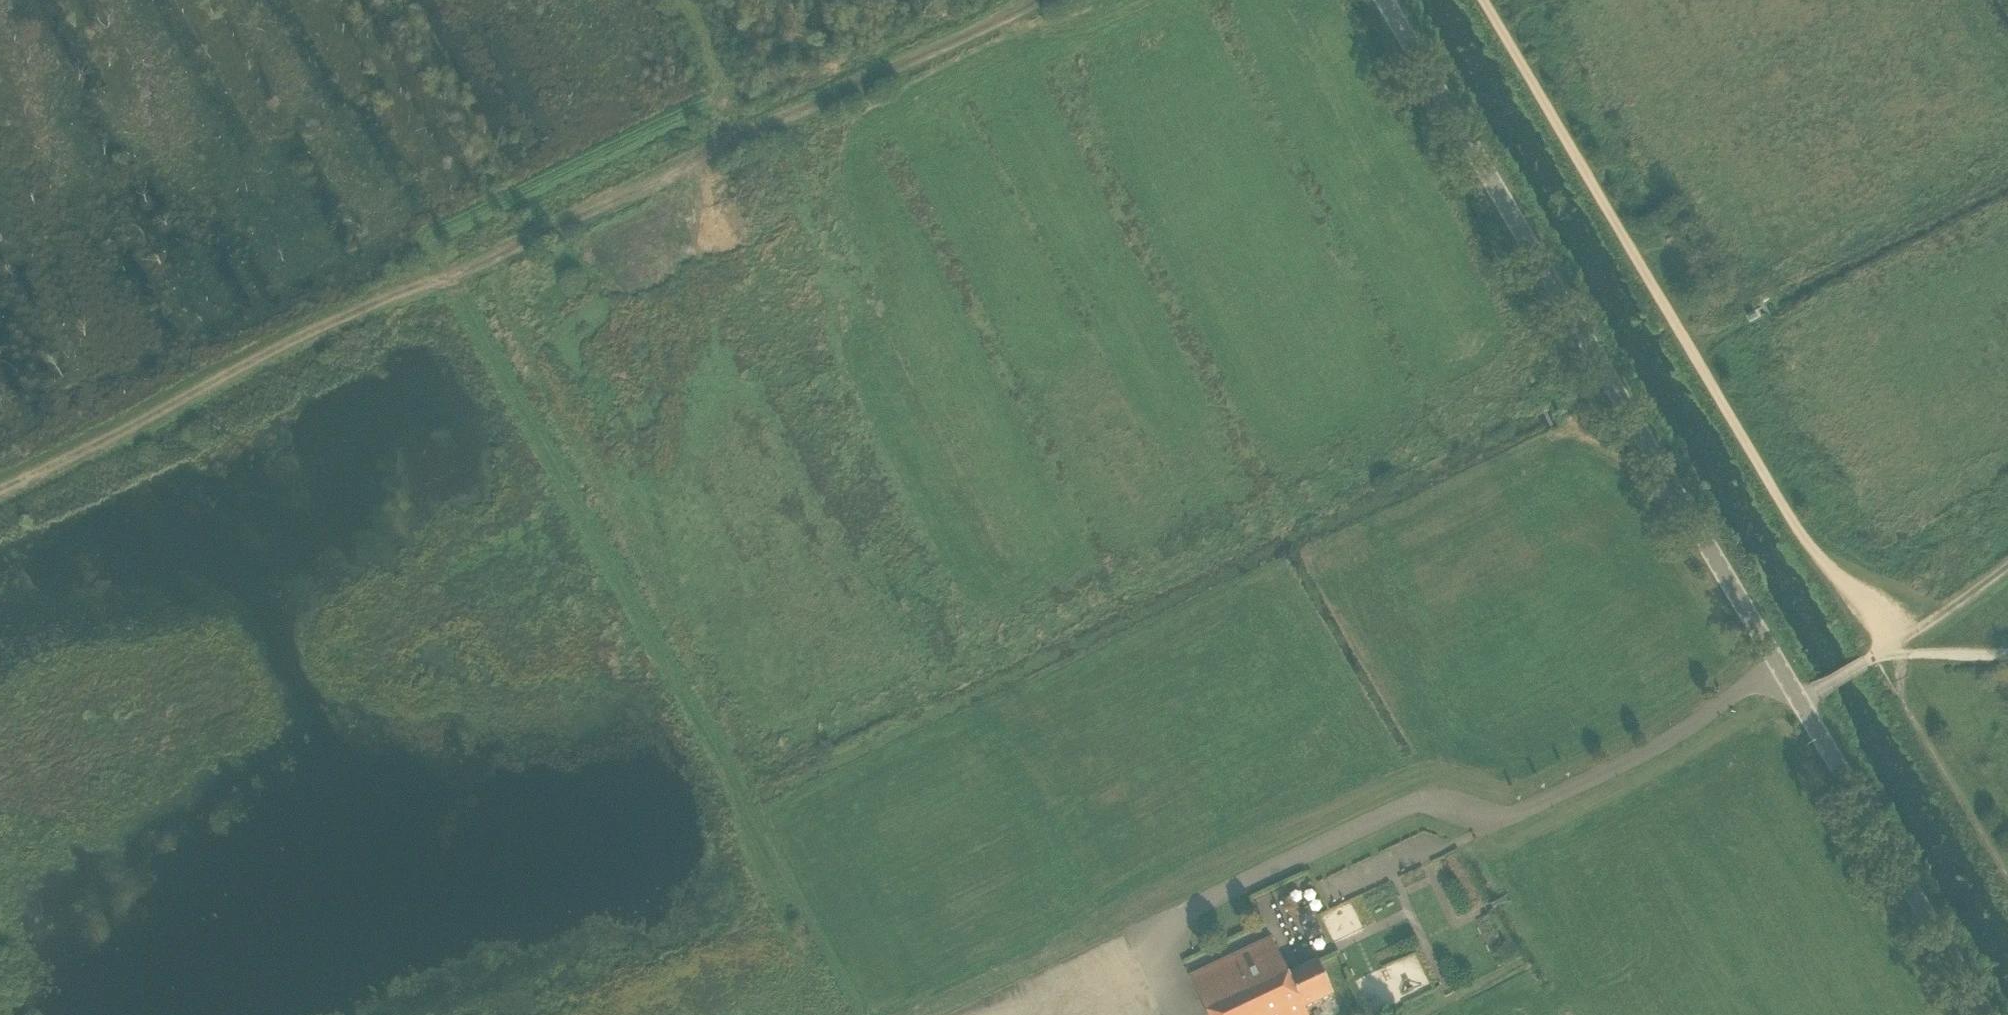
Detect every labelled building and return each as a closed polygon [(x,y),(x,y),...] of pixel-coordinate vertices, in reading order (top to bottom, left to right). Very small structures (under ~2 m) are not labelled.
[(1323,907),(1323,922),(1356,921),(1356,906),(1323,907)] [(1257,1014),(1307,1014),(1304,1007),(1333,994),(1317,960),(1288,973),(1271,936),(1230,956),(1257,1014)] [(1207,1014),(1257,1014),(1230,956),(1188,975),(1207,1014)]
